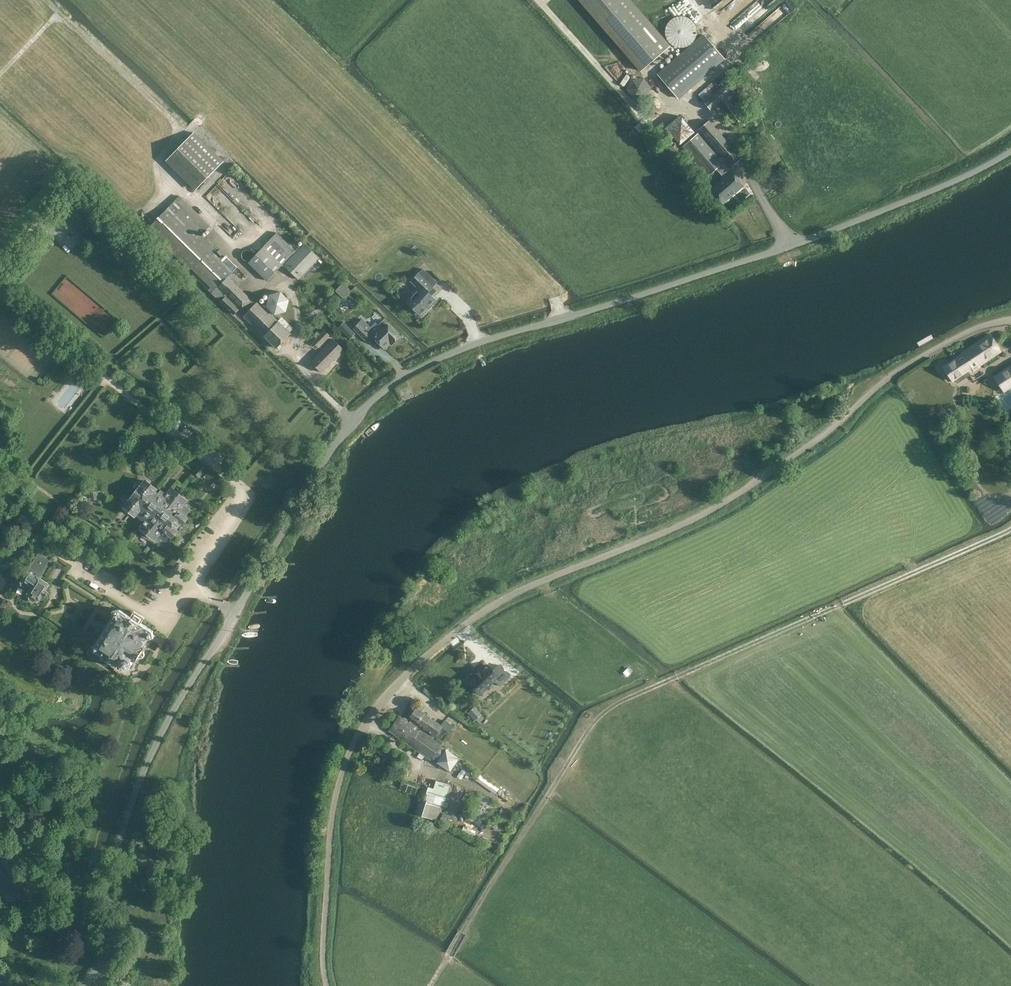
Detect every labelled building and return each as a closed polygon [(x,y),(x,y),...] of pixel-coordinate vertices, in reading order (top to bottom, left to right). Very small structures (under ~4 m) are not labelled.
[(641,74),(671,46),(631,0),(577,0),(641,74)] [(717,17),(727,29),(730,27),(737,36),(747,27),(747,28),(782,0),(739,0),(717,17)] [(797,7),(792,0),(791,0),(779,9),(784,17),(797,7)] [(694,31),(694,30),(694,27),(693,24),(692,22),(690,20),(687,18),(685,17),(682,16),(679,16),(674,17),(672,19),(670,21),(668,23),(667,25),(666,28),(666,31),(666,34),(667,37),(669,39),(671,41),(674,43),(676,44),(678,44),(681,45),(686,43),(690,41),(692,39),(693,36),(694,34),(694,31)] [(704,35),(658,75),(679,99),(725,59),(704,35)] [(649,96),(650,77),(630,77),(630,95),(649,96)] [(728,107),(739,122),(751,114),(739,96),(738,96),(734,91),(730,94),(723,87),(703,104),(710,112),(722,101),(727,107),(728,107)] [(680,118),(665,131),(680,147),(694,135),(680,118)] [(722,157),(730,164),(732,166),(741,158),(710,121),(700,129),(722,157)] [(198,133),(193,137),(170,158),(199,188),(226,162),(198,133)] [(698,134),(683,147),(708,177),(717,170),(718,171),(724,166),(722,164),(719,159),(698,134)] [(743,186),(723,163),(722,164),(724,166),(718,171),(723,176),(722,181),(712,189),(724,203),(743,186)] [(230,172),(207,195),(244,232),(256,220),(249,213),(260,201),(230,172)] [(216,289),(234,271),(213,251),(216,248),(202,235),(210,227),(181,196),(148,226),(193,268),(194,266),(216,289)] [(70,205),(61,213),(84,236),(93,228),(70,205)] [(296,250),(277,232),(249,262),(269,280),(296,250)] [(284,266),(295,276),(298,279),(319,257),(305,244),(284,266)] [(430,275),(424,269),(412,281),(420,289),(407,301),(421,314),(435,299),(431,295),(435,290),(432,287),(433,287),(426,279),(430,275)] [(67,276),(53,294),(103,333),(116,315),(67,276)] [(254,301),(231,278),(218,290),(228,300),(224,304),(238,318),(254,301)] [(345,284),(337,292),(344,298),(351,290),(345,284)] [(290,300),(281,291),(269,294),(267,305),(265,307),(273,315),(274,313),(275,315),(287,311),(290,300)] [(338,306),(345,311),(352,302),(345,297),(338,306)] [(280,323),(258,301),(245,313),(246,314),(244,317),(266,338),(273,330),(280,323)] [(354,328),(366,340),(371,334),(385,348),(390,342),(392,344),(400,335),(384,321),(379,325),(376,323),(371,327),(363,319),(354,328)] [(350,338),(356,333),(344,321),(339,327),(350,338)] [(273,330),(266,338),(277,348),(291,333),(280,323),(273,330)] [(325,330),(317,338),(313,342),(319,347),(330,336),(325,330)] [(933,334),(918,342),(921,346),(935,338),(933,334)] [(968,373),(1001,351),(990,336),(944,367),(952,380),(955,379),(957,383),(969,375),(968,373)] [(334,339),(317,357),(314,360),(324,370),(333,361),(334,361),(345,350),(334,339)] [(1001,373),(1010,387),(1010,366),(1001,373)] [(124,446),(117,454),(125,461),(132,453),(124,446)] [(195,472),(200,476),(206,468),(201,464),(195,472)] [(184,516),(189,510),(183,505),(186,500),(172,489),(165,497),(161,493),(159,495),(154,491),(156,489),(145,481),(124,507),(135,516),(139,510),(144,514),(142,516),(147,520),(141,529),(155,540),(158,535),(165,540),(169,534),(172,536),(177,531),(175,530),(182,522),(183,523),(187,518),(184,516)] [(101,491),(93,485),(87,493),(95,499),(101,491)] [(39,555),(30,569),(22,582),(22,583),(24,585),(26,584),(27,582),(31,585),(26,592),(29,595),(28,597),(28,599),(33,602),(36,602),(37,600),(40,602),(44,596),(46,597),(49,594),(46,592),(50,586),(39,579),(41,576),(40,576),(49,562),(39,555)] [(120,680),(126,678),(130,679),(133,676),(140,674),(139,667),(140,665),(136,663),(138,659),(140,659),(142,659),(143,659),(145,656),(144,655),(144,652),(143,651),(145,648),(144,647),(148,639),(150,639),(151,639),(152,638),(151,637),(150,634),(151,633),(150,632),(149,633),(147,634),(141,630),(143,628),(138,625),(138,624),(140,621),(141,621),(142,619),(134,615),(133,616),(134,617),(132,620),(131,620),(130,621),(126,618),(124,620),(119,616),(119,613),(118,612),(117,613),(115,614),(113,613),(112,614),(113,615),(114,618),(96,647),(93,647),(92,647),(91,648),(92,649),(93,652),(92,653),(94,654),(94,653),(96,652),(103,657),(102,658),(115,667),(113,670),(117,673),(119,679),(120,679),(120,680)] [(470,676),(485,664),(480,658),(477,661),(472,655),(460,664),(470,676)] [(482,670),(481,670),(475,676),(476,677),(470,683),(481,694),(495,680),(501,686),(511,676),(499,665),(494,670),(488,665),(483,670),(482,670)] [(476,721),(485,713),(478,705),(469,713),(476,721)] [(443,727),(417,708),(410,717),(413,719),(409,723),(400,717),(390,730),(431,758),(432,757),(439,761),(447,750),(440,745),(417,729),(420,725),(436,736),(443,727)] [(450,731),(454,726),(446,720),(442,725),(450,731)] [(460,759),(447,750),(439,762),(451,771),(460,759)] [(477,780),(496,794),(500,789),(481,775),(477,780)] [(402,790),(403,790),(415,794),(419,784),(406,779),(402,790)] [(447,793),(450,784),(435,780),(433,788),(425,785),(420,800),(421,800),(417,814),(435,820),(440,806),(444,807),(448,793),(447,793)] [(463,827),(461,832),(474,838),(476,833),(463,827)] [(76,951),(75,950),(72,956),(74,957),(75,959),(78,960),(81,958),(82,955),(81,952),(78,951),(76,951)]
